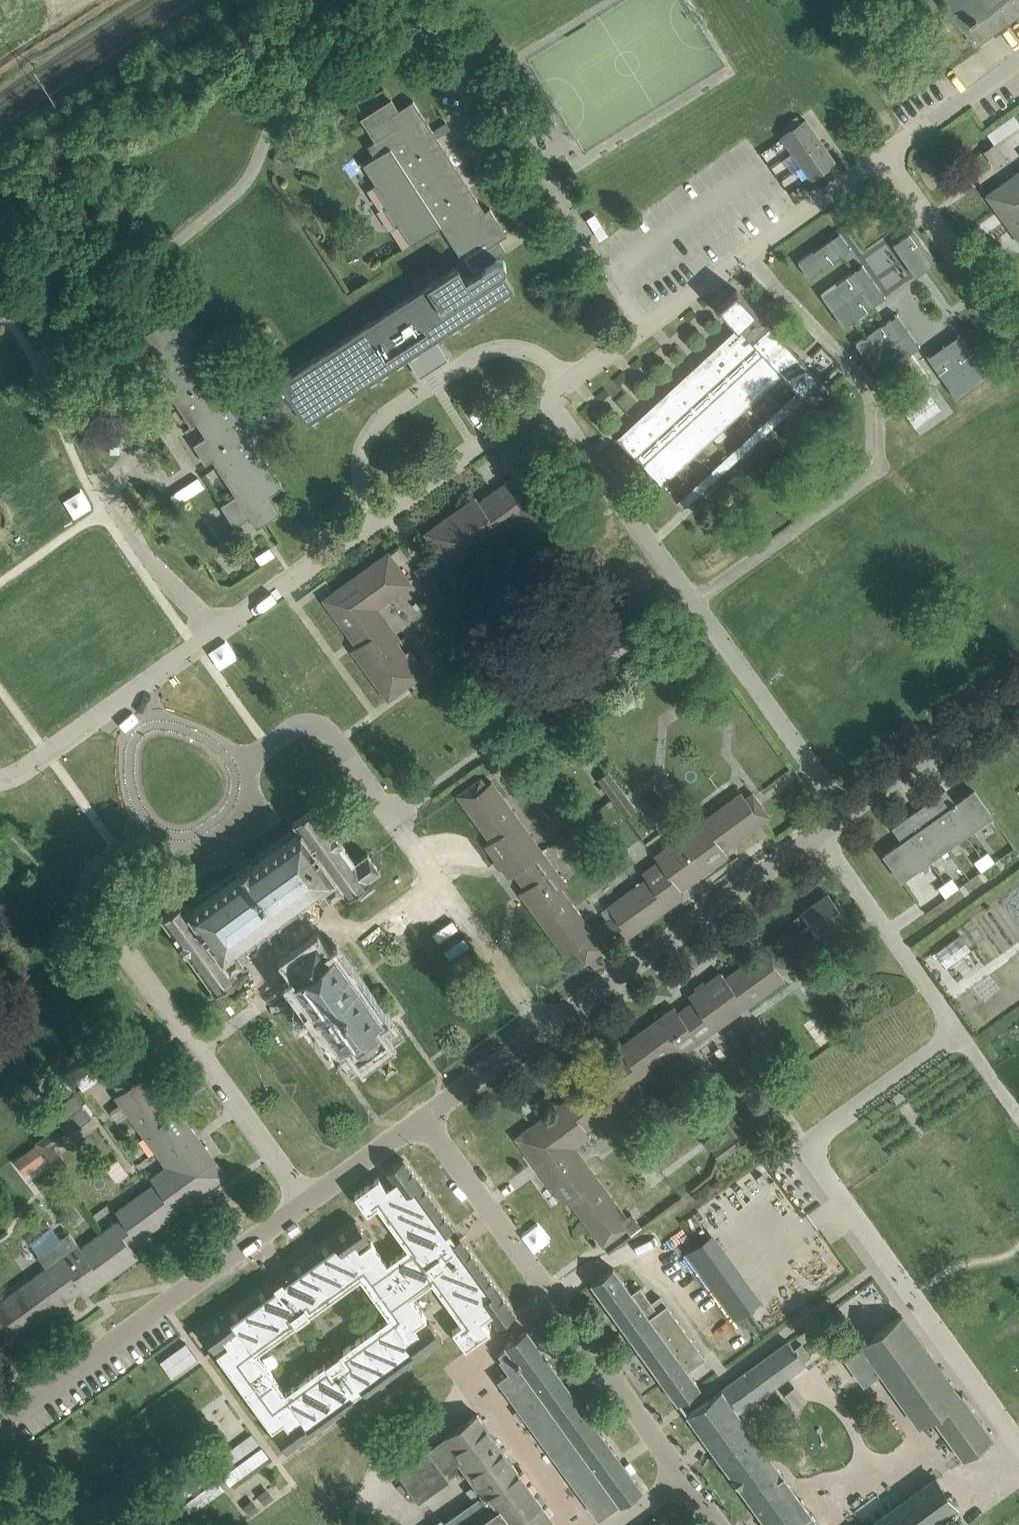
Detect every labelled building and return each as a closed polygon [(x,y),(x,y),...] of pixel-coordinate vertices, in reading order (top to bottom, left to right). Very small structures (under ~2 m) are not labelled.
[(975,44),(1018,13),(1018,0),(941,0),(950,12),(962,28),(963,27),(975,44)] [(515,81),(505,88),(513,101),(523,95),(515,81)] [(377,184),(370,188),(394,224),(398,221),(410,240),(436,223),(460,259),(290,372),(289,371),(287,370),(284,370),(282,371),(280,372),(279,374),(278,376),(278,378),(279,380),(232,411),(185,340),(194,334),(185,318),(170,327),(166,320),(142,335),(154,353),(147,358),(191,426),(196,422),(205,436),(200,440),(235,495),(221,505),(234,526),(249,516),(256,528),(281,512),(270,495),(284,486),(250,435),(295,406),(306,422),(406,357),(411,364),(414,368),(428,360),(420,348),(435,338),(513,288),(503,271),(504,270),(504,269),(505,268),(505,267),(506,266),(506,265),(505,263),(505,262),(504,261),(504,260),(503,260),(502,259),(500,258),(499,258),(498,258),(497,258),(496,259),(495,259),(487,247),(507,234),(490,207),(485,211),(413,100),(398,109),(391,98),(364,116),(361,118),(375,140),(372,143),(368,145),(375,156),(370,160),(363,164),(374,181),(377,184)] [(796,115),(785,122),(790,129),(801,122),(796,115)] [(987,133),(994,143),(1018,125),(1018,123),(1013,115),(987,133)] [(790,129),(780,136),(796,158),(800,164),(810,178),(835,161),(805,119),(801,122),(790,129)] [(432,130),(437,137),(450,128),(446,121),(432,130)] [(1004,220),(1011,229),(1016,225),(1018,229),(1018,179),(1006,188),(1002,183),(986,194),(998,211),(1003,207),(1010,216),(1004,220)] [(913,230),(899,240),(900,241),(901,240),(906,246),(908,248),(907,250),(907,251),(909,249),(916,259),(914,260),(914,261),(916,260),(918,263),(922,269),(921,270),(922,271),(935,262),(913,230)] [(832,237),(798,262),(809,277),(844,253),(843,252),(842,253),(841,253),(831,240),(832,239),(833,238),(832,237)] [(856,270),(821,294),(832,310),(867,286),(866,285),(865,286),(865,285),(864,286),(855,272),(856,271),(856,270)] [(867,286),(832,310),(843,326),(878,302),(877,301),(876,301),(875,302),(866,288),(867,288),(866,287),(868,287),(867,286)] [(737,327),(618,436),(662,485),(781,375),(803,398),(821,381),(736,289),(718,306),(737,327)] [(890,319),(856,343),(867,359),(901,335),(901,334),(900,335),(899,334),(899,335),(889,321),(890,321),(891,320),(890,319)] [(119,326),(105,334),(110,343),(124,334),(119,326)] [(901,335),(867,359),(878,375),(913,351),(912,349),(911,350),(910,351),(900,337),(901,337),(901,336),(902,336),(901,335)] [(949,352),(948,352),(972,387),(988,376),(964,341),(963,342),(963,343),(964,344),(950,353),(950,352),(950,353),(949,352)] [(933,363),(932,363),(956,398),(972,387),(948,352),(947,353),(948,354),(947,354),(948,355),(935,364),(934,364),(933,363)] [(930,393),(923,397),(929,405),(936,401),(930,393)] [(923,397),(917,402),(923,410),(929,405),(923,397)] [(787,399),(780,406),(786,412),(793,405),(787,399)] [(936,401),(929,405),(935,413),(941,409),(936,401)] [(917,402),(910,406),(916,414),(923,410),(917,402)] [(929,405),(923,410),(928,418),(935,413),(929,405)] [(910,406),(904,411),(910,419),(916,414),(910,406)] [(923,410),(916,414),(922,423),(928,418),(923,410)] [(916,414),(910,419),(915,427),(922,423),(916,414)] [(770,415),(764,421),(770,427),(776,421),(770,415)] [(754,430),(747,437),(752,443),(760,436),(754,430)] [(737,445),(729,453),(735,459),(743,452),(737,445)] [(720,461),(712,468),(718,475),(726,468),(720,461)] [(475,496),(424,533),(450,568),(485,542),(484,540),(514,519),(541,556),(544,554),(551,550),(573,533),(525,467),(518,473),(520,476),(512,481),(510,478),(479,501),(475,496)] [(703,477),(695,484),(701,491),(709,483),(703,477)] [(177,505),(191,496),(184,486),(171,495),(177,505)] [(686,492),(678,500),(684,506),(692,499),(686,492)] [(274,556),(269,548),(255,557),(260,565),(274,556)] [(335,594),(324,602),(356,646),(351,649),(388,700),(421,675),(395,640),(393,641),(371,612),(411,582),(388,551),(333,591),(335,594)] [(431,558),(415,570),(427,587),(443,575),(431,558)] [(597,779),(625,817),(636,810),(608,771),(597,779)] [(525,899),(565,955),(574,948),(584,962),(604,948),(600,942),(614,931),(621,940),(677,900),(673,894),(696,878),(692,872),(706,862),(710,867),(727,855),(723,849),(770,816),(752,792),(745,798),(741,792),(725,804),(654,855),(656,859),(639,871),(644,878),(607,905),(613,913),(591,929),(561,888),(566,884),(491,781),(486,785),(480,777),(457,794),(490,841),(485,845),(509,877),(514,873),(530,895),(525,899)] [(903,841),(884,854),(901,879),(991,815),(974,790),(956,803),(955,801),(954,802),(945,790),(893,827),(903,841)] [(178,943),(186,952),(215,991),(237,975),(232,968),(243,960),(234,949),(314,891),(323,903),(341,889),(346,897),(369,881),(368,879),(380,870),(367,852),(355,861),(340,841),(341,841),(334,831),(333,831),(315,806),(292,822),(299,832),(252,865),(251,863),(235,874),(237,877),(190,910),(183,900),(161,917),(179,942),(178,943)] [(988,852),(981,856),(988,865),(994,860),(988,852)] [(981,856),(975,861),(981,870),(988,865),(981,856)] [(951,877),(945,882),(951,891),(958,886),(951,877)] [(945,882),(938,887),(945,896),(951,891),(945,882)] [(801,913),(820,939),(848,920),(828,893),(801,913)] [(923,920),(929,930),(942,921),(935,912),(923,920)] [(946,964),(970,949),(961,934),(937,949),(946,964)] [(381,1041),(395,1031),(382,1014),(383,1014),(381,1011),(378,1013),(334,952),(329,956),(316,939),(287,960),(299,977),(293,981),(316,1012),(313,1014),(326,1032),(329,1030),(338,1043),(335,1045),(337,1047),(337,1046),(350,1064),(363,1054),(363,1050),(366,1051),(367,1052),(369,1052),(368,1050),(376,1045),(377,1046),(378,1044),(377,1043),(377,1040),(381,1041)] [(692,1001),(670,1017),(666,1012),(618,1047),(625,1056),(540,1118),(544,1124),(535,1131),(531,1125),(515,1137),(527,1154),(533,1149),(539,1158),(533,1163),(540,1172),(546,1167),(550,1174),(545,1178),(563,1203),(569,1199),(602,1245),(626,1227),(630,1233),(641,1225),(632,1212),(626,1216),(570,1140),(615,1106),(608,1097),(676,1047),(681,1054),(784,978),(780,973),(788,967),(771,943),(725,977),(721,972),(688,995),(692,1001)] [(819,970),(798,985),(809,1000),(830,985),(819,970)] [(3,1346),(83,1288),(87,1293),(138,1256),(131,1246),(226,1175),(214,1159),(208,1163),(201,1154),(207,1150),(200,1141),(195,1145),(190,1138),(196,1134),(177,1109),(172,1113),(138,1067),(115,1084),(120,1092),(115,1096),(170,1171),(116,1211),(121,1218),(80,1247),(69,1232),(37,1255),(46,1267),(0,1300),(0,1342),(3,1346)] [(665,1072),(656,1079),(665,1092),(675,1084),(665,1072)] [(73,1092),(49,1110),(67,1134),(91,1116),(73,1092)] [(730,1135),(711,1149),(718,1158),(718,1159),(747,1138),(744,1133),(733,1119),(723,1126),(730,1135)] [(54,1145),(63,1139),(55,1127),(34,1141),(56,1172),(67,1164),(54,1145)] [(35,1145),(25,1152),(35,1166),(45,1158),(35,1145)] [(353,1396),(362,1389),(365,1393),(372,1388),(435,1343),(441,1338),(429,1321),(417,1329),(415,1325),(426,1317),(413,1299),(411,1295),(414,1293),(428,1283),(432,1280),(434,1284),(462,1322),(452,1329),(465,1347),(468,1345),(489,1330),(488,1329),(482,1319),(484,1317),(487,1321),(491,1318),(497,1325),(515,1312),(465,1243),(460,1236),(455,1239),(448,1230),(453,1227),(403,1158),(385,1171),(391,1178),(386,1182),(389,1185),(386,1187),(379,1178),(378,1177),(354,1194),(367,1212),(377,1205),(405,1244),(407,1247),(403,1250),(390,1259),(386,1262),(384,1259),(371,1241),(359,1249),(357,1246),(368,1237),(355,1220),(286,1270),(279,1275),(282,1279),(273,1286),(270,1281),(207,1327),(201,1331),(214,1349),(225,1341),(228,1344),(216,1352),(272,1429),(283,1421),(286,1424),(274,1432),(287,1450),(356,1400),(353,1396)] [(684,1250),(733,1317),(760,1298),(711,1230),(684,1250)] [(613,1267),(591,1283),(677,1402),(699,1386),(686,1368),(702,1355),(660,1296),(651,1302),(639,1287),(631,1292),(613,1267)] [(852,1322),(886,1302),(874,1284),(841,1304),(852,1322)] [(861,1344),(843,1357),(863,1384),(880,1372),(918,1425),(931,1416),(963,1459),(993,1437),(961,1393),(959,1395),(901,1314),(860,1344),(861,1344)] [(501,1390),(506,1387),(521,1407),(541,1438),(598,1517),(618,1503),(620,1504),(642,1488),(527,1329),(503,1346),(505,1347),(505,1348),(498,1353),(501,1357),(499,1359),(509,1373),(500,1379),(495,1383),(501,1390)] [(707,1397),(686,1415),(766,1524),(822,1524),(740,1411),(803,1366),(801,1363),(811,1356),(802,1342),(792,1350),(786,1341),(707,1397)] [(186,1343),(160,1361),(171,1377),(197,1359),(186,1343)] [(448,1475),(445,1470),(456,1461),(482,1499),(445,1524),(538,1524),(553,1514),(540,1499),(479,1413),(399,1470),(418,1496),(448,1475)] [(222,1472),(229,1483),(269,1459),(254,1434),(217,1456),(225,1470),(222,1472)] [(953,1507),(932,1475),(862,1524),(928,1524),(953,1507)]
